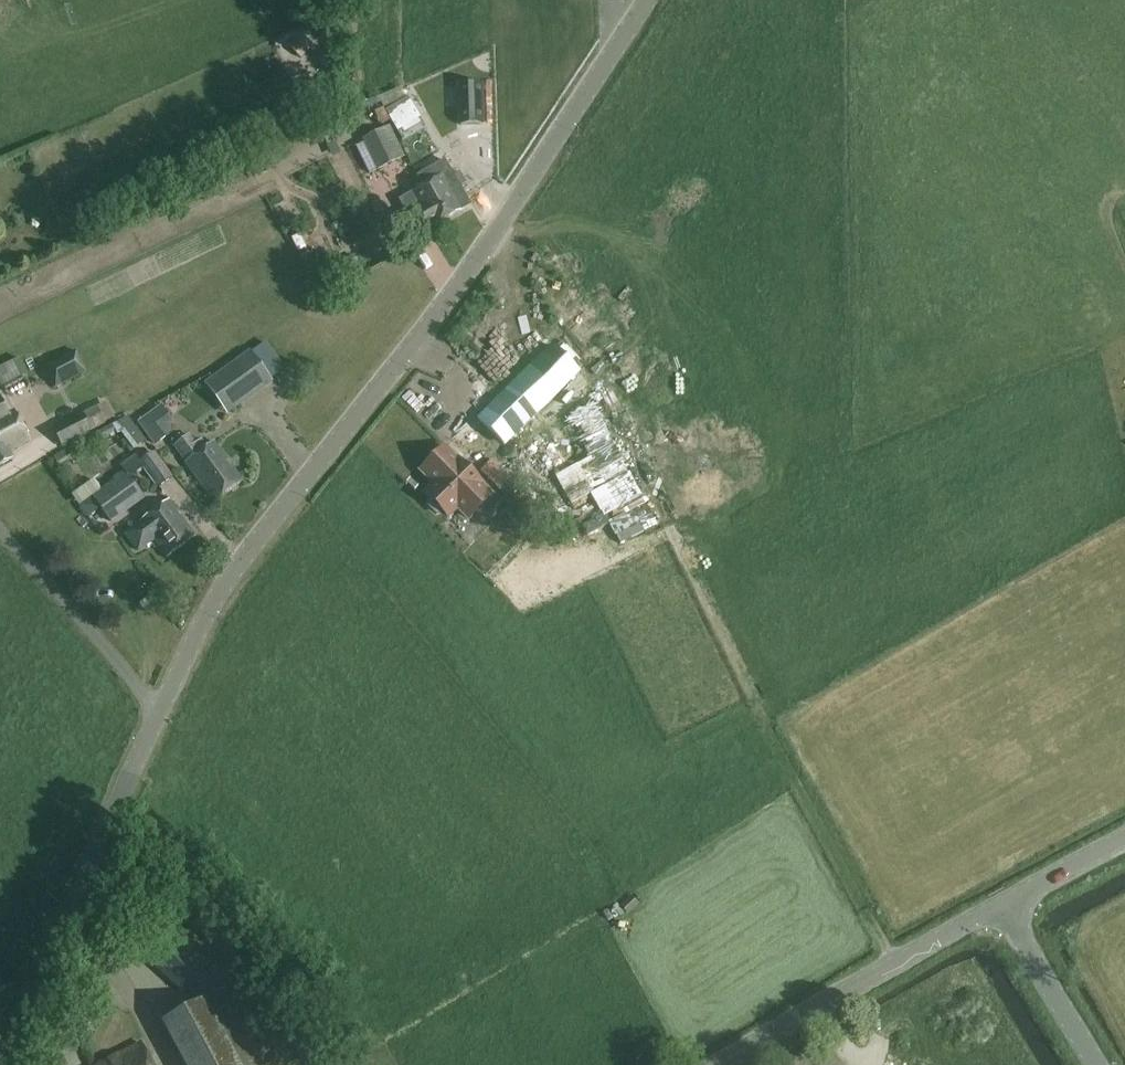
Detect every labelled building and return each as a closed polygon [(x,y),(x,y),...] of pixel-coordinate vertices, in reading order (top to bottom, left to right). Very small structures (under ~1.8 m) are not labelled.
[(302,36),(291,49),(301,58),(312,46),(302,36)] [(425,96),(441,91),(437,78),(420,83),(425,96)] [(311,81),(310,95),(326,96),(327,82),(311,81)] [(461,125),(483,125),(482,83),(459,84),(461,125)] [(402,158),(393,139),(388,127),(364,138),(377,169),(402,158)] [(416,176),(422,186),(399,200),(404,209),(409,206),(411,210),(404,214),(416,235),(469,205),(459,187),(465,184),(459,172),(452,176),(444,160),(416,176)] [(412,186),(403,169),(379,181),(388,198),(412,186)] [(485,412),(511,439),(584,366),(558,340),(485,412)] [(250,352),(212,379),(205,384),(225,413),(270,380),(250,352)] [(45,369),(54,389),(87,373),(77,353),(45,369)] [(1,385),(26,372),(19,358),(0,367),(0,383),(1,385)] [(14,411),(8,414),(0,397),(0,464),(11,459),(7,451),(28,440),(14,411)] [(104,422),(95,407),(52,431),(61,446),(104,422)] [(156,445),(167,437),(163,431),(164,422),(170,418),(162,407),(140,423),(156,445)] [(129,445),(141,440),(131,416),(103,427),(107,438),(123,432),(129,445)] [(641,435),(646,447),(665,440),(660,428),(641,435)] [(214,502),(242,481),(214,443),(207,448),(201,441),(196,445),(189,436),(182,441),(179,436),(172,441),(176,446),(174,447),(186,463),(185,463),(214,502)] [(436,513),(443,511),(448,517),(457,508),(468,519),(492,495),(481,484),(458,460),(457,460),(444,447),(421,471),(433,484),(425,493),(430,498),(428,504),(436,513)] [(58,466),(72,485),(82,477),(86,482),(103,470),(95,459),(87,465),(78,453),(58,466)] [(152,455),(140,464),(158,489),(171,479),(152,455)] [(492,460),(481,471),(491,481),(502,470),(492,460)] [(139,501),(121,476),(92,497),(111,522),(139,501)] [(126,535),(138,552),(153,540),(167,558),(195,537),(169,501),(140,522),(141,523),(126,535)] [(184,995),(212,964),(165,920),(137,952),(184,995)] [(274,1063),(232,985),(200,1002),(234,1064),(270,1064),(274,1063)] [(103,1064),(151,1064),(141,1045),(103,1064)]
